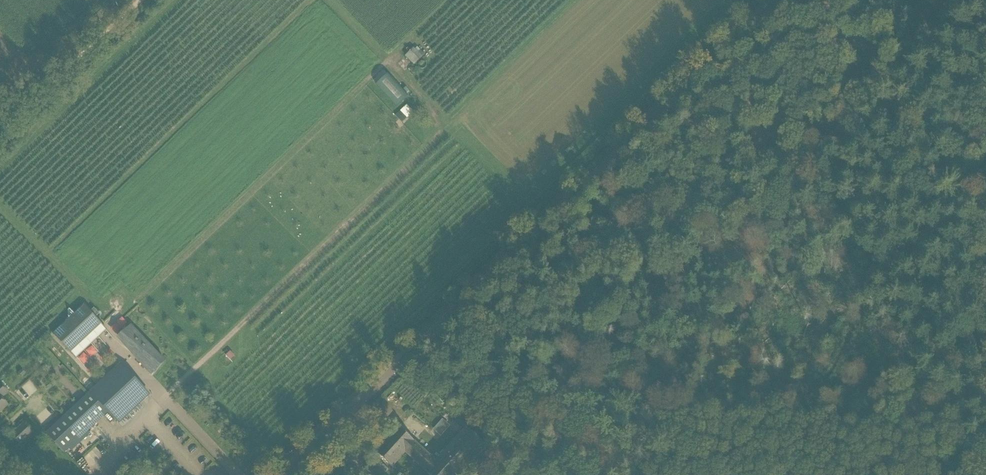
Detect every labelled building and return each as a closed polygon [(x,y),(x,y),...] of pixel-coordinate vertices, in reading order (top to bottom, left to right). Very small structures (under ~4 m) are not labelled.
[(414,48),(406,56),(414,64),(421,58),(422,57),(424,54),(417,47),(415,50),(414,48)] [(409,96),(388,74),(377,85),(397,107),(409,96)] [(407,105),(401,111),(407,118),(413,112),(407,105)] [(102,325),(91,312),(84,305),(53,334),(71,354),(98,329),(102,325)] [(138,332),(126,347),(152,375),(164,360),(138,332)] [(47,434),(64,452),(103,415),(110,423),(115,419),(118,422),(120,421),(141,401),(149,394),(136,380),(122,365),(47,434)] [(212,384),(218,377),(206,366),(200,372),(212,384)] [(24,423),(11,435),(19,444),(32,432),(24,423)] [(428,474),(463,474),(487,447),(465,427),(436,460),(398,427),(375,453),(393,468),(405,454),(428,474)]
